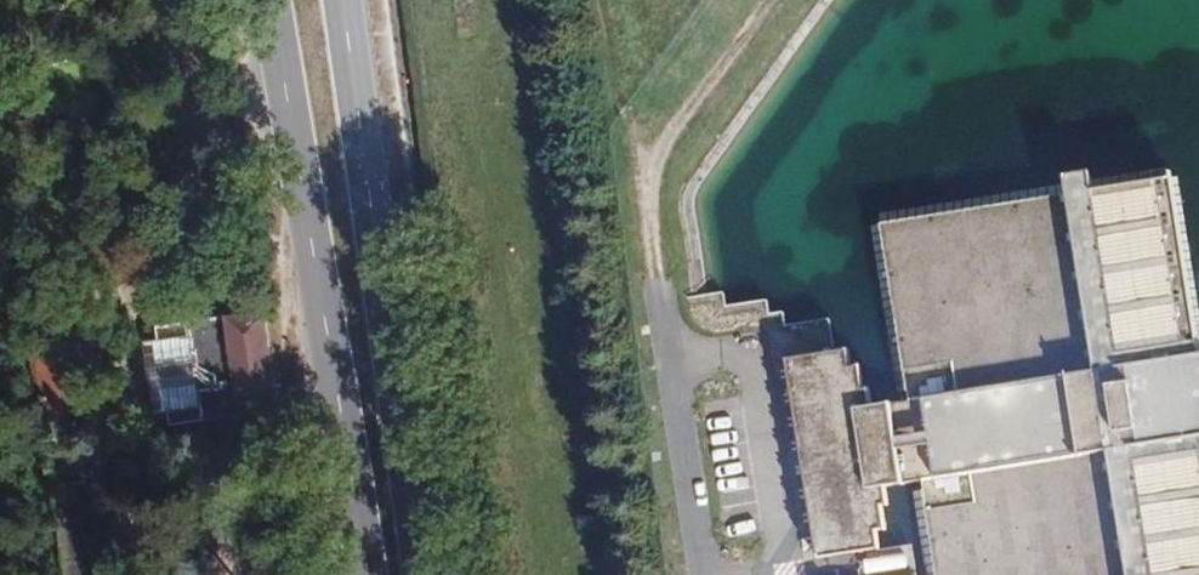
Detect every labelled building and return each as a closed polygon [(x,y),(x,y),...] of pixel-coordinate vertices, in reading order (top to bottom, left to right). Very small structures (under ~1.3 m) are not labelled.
[(880,223),(908,399),(872,405),(869,388),(863,389),(859,364),(850,365),(847,348),(835,350),(786,358),(818,558),(879,548),(876,530),(885,528),(881,504),(888,503),(885,486),(921,481),(936,574),(1198,574),(1198,336),(1174,176),(880,223)] [(186,321),(186,323),(156,327),(158,340),(191,335),(201,409),(168,414),(170,425),(240,415),(240,417),(279,412),(265,315),(249,316),(229,317),(186,321)] [(32,333),(44,421),(91,414),(79,329),(32,333)] [(158,340),(144,342),(154,416),(168,414),(201,409),(191,335),(158,340)] [(907,554),(867,559),(869,571),(909,566),(907,554)]
